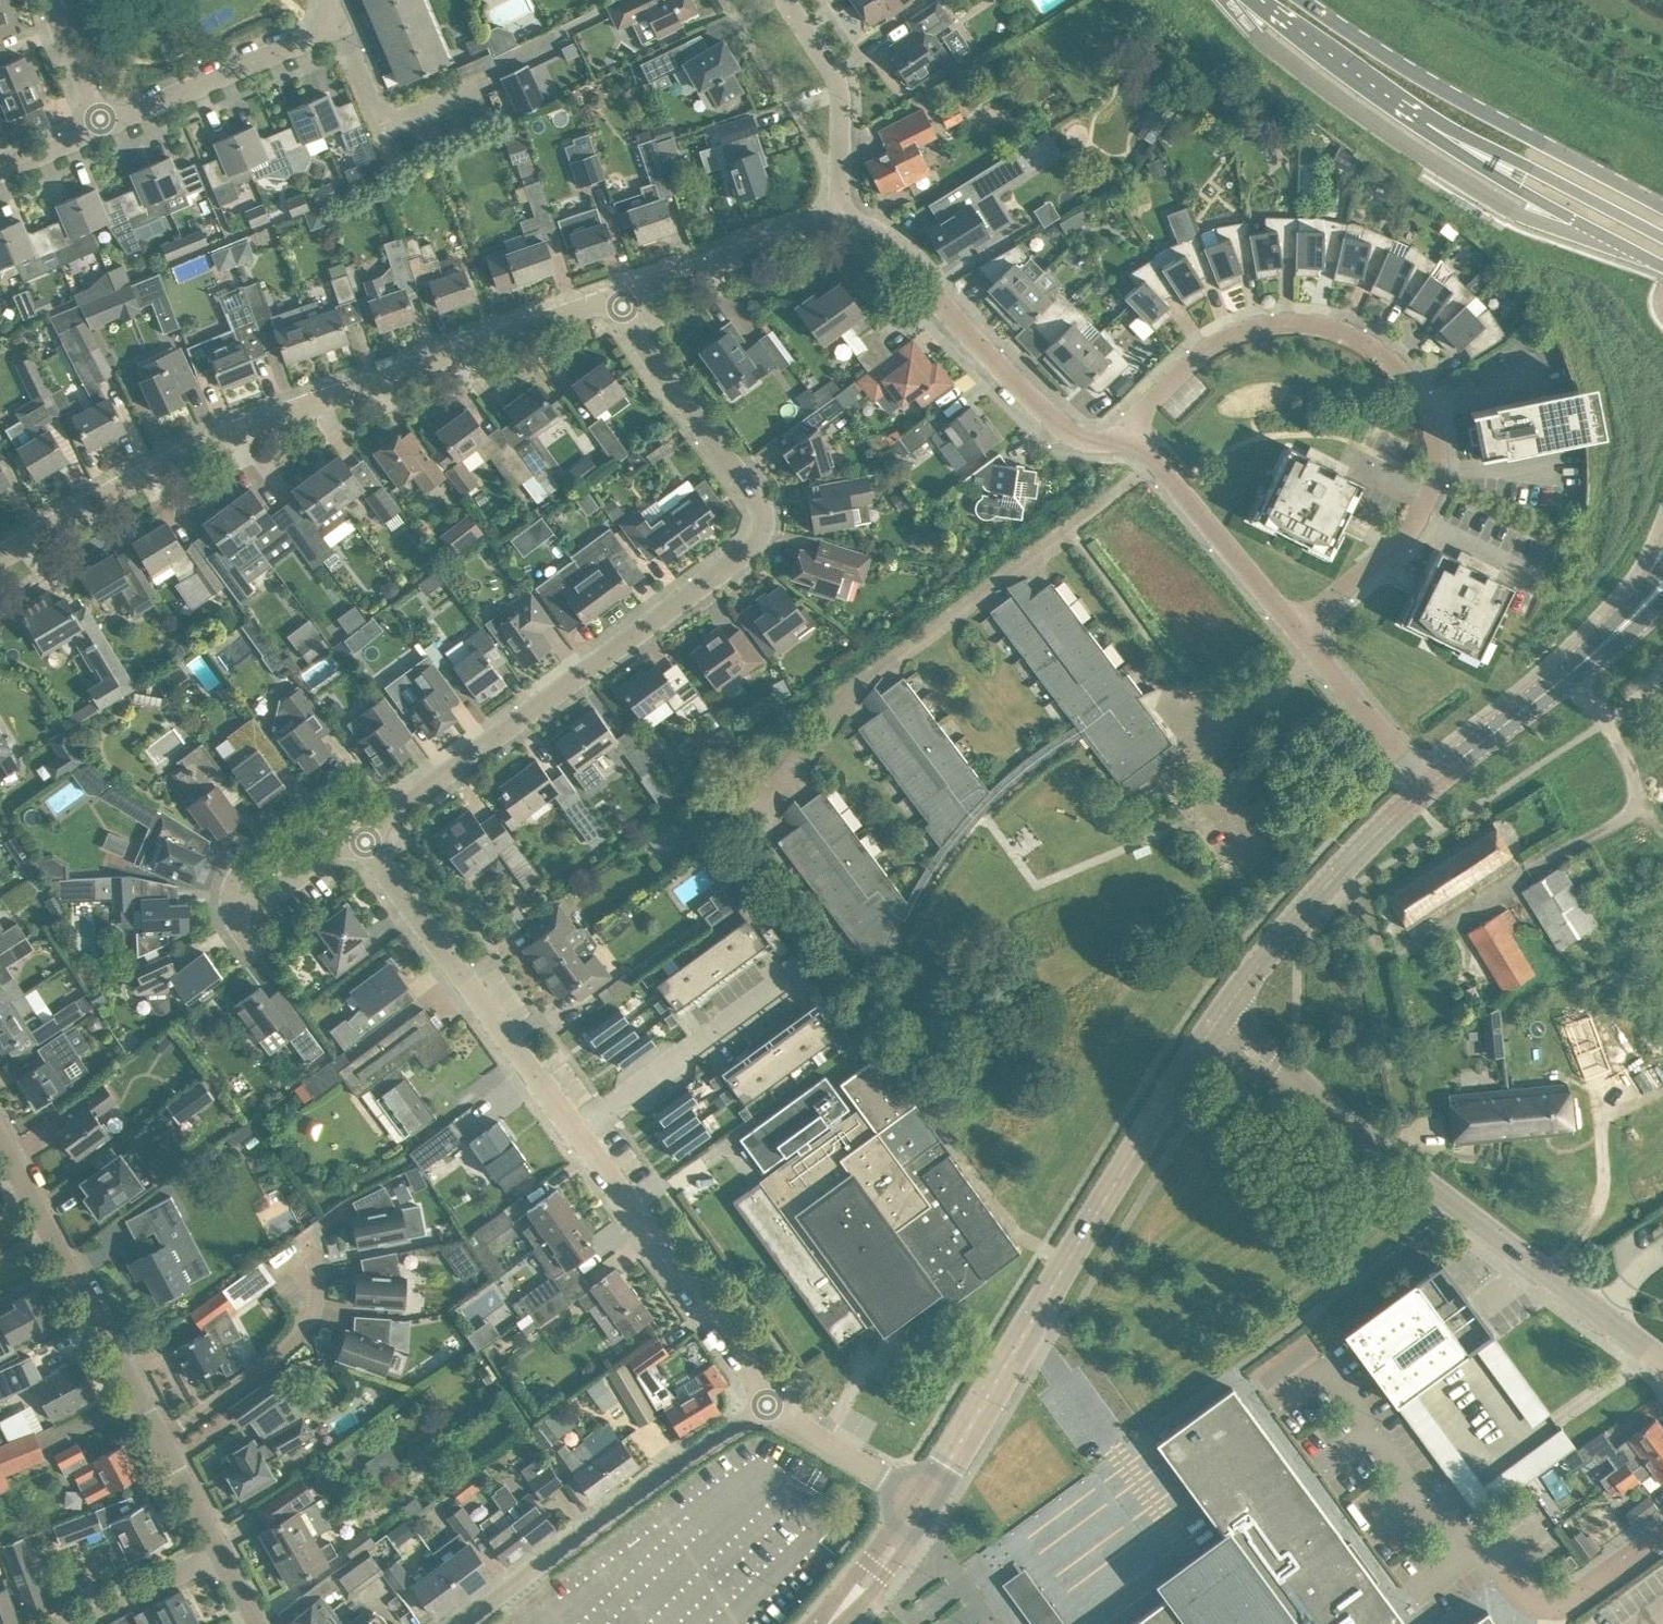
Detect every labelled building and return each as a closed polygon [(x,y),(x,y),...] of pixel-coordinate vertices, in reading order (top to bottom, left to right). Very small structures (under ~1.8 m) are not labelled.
[(401,83),(455,60),(454,58),(448,61),(422,0),(365,0),(369,9),(371,8),(375,17),(373,18),(380,34),(382,33),(386,42),(384,42),(391,59),(393,58),(396,66),(394,67),(401,83)] [(606,3),(618,28),(647,13),(658,35),(682,23),(679,18),(696,10),(691,0),(612,0),(606,3)] [(911,0),(853,0),(869,23),(885,13),(887,16),(911,0)] [(935,46),(940,43),(933,33),(951,21),(937,0),(935,0),(907,19),(913,29),(891,44),(898,54),(892,57),(901,71),(899,76),(901,80),(904,83),(909,83),(911,86),(943,65),(934,52),(935,46)] [(15,30),(14,24),(18,23),(13,4),(0,7),(0,34),(15,30)] [(483,33),(484,35),(493,57),(519,44),(513,30),(498,25),(483,33)] [(707,83),(719,103),(741,90),(730,70),(738,66),(723,40),(691,59),(682,44),(709,31),(709,29),(640,63),(649,81),(685,64),(699,88),(707,83)] [(488,47),(484,35),(466,43),(471,54),(488,47)] [(461,78),(495,64),(495,63),(490,50),(456,65),(461,78)] [(38,77),(31,59),(26,61),(24,55),(3,64),(0,57),(0,94),(38,77)] [(527,63),(501,76),(505,84),(520,115),(546,102),(527,63)] [(8,144),(33,134),(24,112),(44,103),(42,97),(46,95),(38,77),(0,94),(0,98),(4,108),(2,108),(1,106),(0,106),(0,126),(8,144)] [(1046,79),(1030,88),(1038,101),(1053,91),(1046,79)] [(370,140),(353,100),(339,105),(331,102),(327,93),(308,101),(323,135),(340,127),(349,149),(362,143),(369,159),(344,170),(351,185),(383,171),(370,140)] [(593,95),(590,100),(591,104),(597,108),(601,105),(604,101),(602,96),(597,93),(593,95)] [(305,142),(323,135),(308,101),(290,109),(294,118),(291,126),(278,132),(295,173),(294,170),(306,166),(310,155),(308,147),(305,142)] [(956,104),(941,112),(948,127),(964,118),(956,104)] [(1151,142),(1170,116),(1155,105),(1143,123),(1150,128),(1144,137),(1151,142)] [(882,194),(908,181),(906,177),(928,166),(917,145),(937,135),(923,108),(897,121),(903,133),(883,143),(887,151),(866,162),(882,194)] [(759,158),(764,156),(756,133),(757,132),(751,115),(719,126),(725,144),(720,145),(732,180),(727,181),(733,198),(738,197),(738,198),(769,187),(759,158)] [(651,127),(656,140),(674,133),(670,120),(651,127)] [(521,137),(516,124),(516,123),(504,127),(509,141),(506,142),(513,163),(516,162),(523,183),(533,215),(519,219),(528,244),(508,251),(507,247),(487,254),(499,288),(554,269),(545,240),(559,235),(539,177),(537,178),(524,136),(521,137)] [(295,173),(278,132),(264,137),(257,134),(253,125),(234,133),(252,176),(253,179),(265,174),(285,177),(295,173)] [(649,128),(633,134),(648,177),(665,171),(655,142),(653,136),(652,137),(649,128)] [(1170,128),(1163,138),(1173,146),(1177,140),(1176,133),(1170,128)] [(592,141),(591,142),(588,131),(577,135),(580,145),(568,149),(573,161),(570,162),(579,186),(605,177),(597,153),(592,141)] [(252,176),(234,133),(215,141),(219,150),(216,158),(202,164),(213,188),(231,180),(233,185),(252,176)] [(679,154),(673,135),(655,142),(661,160),(679,154)] [(1338,143),(1330,157),(1353,171),(1361,156),(1338,143)] [(943,220),(929,229),(947,258),(954,254),(956,258),(967,250),(965,247),(993,230),(975,202),(992,192),(994,190),(1004,184),(1008,182),(1025,171),(1012,152),(931,202),(943,220)] [(165,197),(182,190),(185,195),(205,187),(195,162),(181,168),(173,165),(169,156),(150,164),(165,197)] [(1160,158),(1147,163),(1153,177),(1166,172),(1160,158)] [(165,197),(150,164),(132,172),(136,181),(133,189),(119,194),(134,227),(160,215),(171,210),(165,197)] [(673,229),(663,198),(662,196),(660,197),(654,180),(639,185),(646,203),(618,213),(623,228),(634,224),(640,240),(673,229)] [(320,202),(336,195),(331,183),(315,190),(320,202)] [(138,237),(134,227),(119,194),(106,200),(99,197),(95,188),(76,195),(91,229),(108,222),(110,227),(127,252),(142,246),(138,237)] [(303,192),(286,199),(293,215),(310,208),(303,192)] [(99,248),(91,229),(76,195),(57,203),(61,213),(58,221),(45,226),(61,264),(99,248)] [(245,210),(252,227),(270,219),(263,202),(245,210)] [(597,206),(557,219),(567,247),(575,244),(580,260),(584,259),(586,263),(598,258),(596,255),(613,249),(604,222),(602,223),(597,206)] [(1200,234),(1197,235),(1186,207),(1165,214),(1176,243),(1170,245),(1175,259),(1162,267),(1176,291),(1186,305),(1205,293),(1196,280),(1200,277),(1214,272),(1205,246),(1200,234)] [(1055,210),(1040,219),(1044,225),(1059,216),(1055,210)] [(1069,216),(1060,222),(1066,232),(1075,227),(1069,216)] [(1297,230),(1298,217),(1265,216),(1265,231),(1250,233),(1251,242),(1254,261),(1257,278),(1279,274),(1277,258),(1282,257),(1295,258),(1296,242),(1297,230)] [(1346,229),(1347,223),(1315,216),(1315,217),(1298,217),(1297,230),(1296,242),(1295,258),(1295,275),(1318,275),(1318,259),(1323,259),(1337,263),(1342,242),(1346,229)] [(20,219),(1,227),(8,242),(16,261),(20,271),(23,279),(61,264),(45,226),(32,232),(24,229),(20,219)] [(1251,242),(1250,233),(1248,220),(1216,226),(1218,240),(1205,246),(1214,272),(1220,288),(1241,280),(1235,265),(1240,263),(1254,261),(1251,242)] [(1337,263),(1333,279),(1355,284),(1359,269),(1364,270),(1376,275),(1394,238),(1364,225),(1362,224),(1352,222),(1347,223),(1346,229),(1342,242),(1337,263)] [(16,261),(1,227),(0,228),(0,268),(16,261)] [(181,236),(187,250),(207,242),(201,227),(181,236)] [(439,308),(472,297),(463,270),(444,277),(432,241),(420,245),(415,232),(397,238),(409,271),(411,270),(417,287),(431,282),(439,308)] [(167,259),(187,250),(181,236),(161,244),(167,259)] [(395,275),(409,271),(397,238),(384,243),(395,275)] [(1411,244),(1410,245),(1394,238),(1376,275),(1370,291),(1391,300),(1397,286),(1401,287),(1413,296),(1438,263),(1411,244)] [(248,240),(229,246),(236,265),(255,258),(248,240)] [(1016,244),(977,266),(983,272),(996,286),(985,297),(1000,313),(1032,282),(1044,270),(1030,256),(1029,257),(1016,244)] [(229,246),(212,252),(219,271),(236,265),(229,246)] [(1162,267),(1155,256),(1128,273),(1136,286),(1124,297),(1155,329),(1172,313),(1161,302),(1164,299),(1176,291),(1162,267)] [(1494,258),(1485,267),(1495,277),(1504,268),(1494,258)] [(1453,272),(1453,271),(1441,259),(1438,263),(1413,296),(1403,310),(1422,323),(1431,310),(1436,313),(1445,323),(1466,305),(1475,296),(1453,272)] [(356,298),(344,262),(329,267),(332,278),(331,279),(339,303),(356,298)] [(108,270),(115,288),(130,282),(122,264),(108,270)] [(108,270),(88,287),(93,298),(115,288),(108,270)] [(159,270),(127,283),(137,307),(152,301),(159,320),(175,313),(159,270)] [(414,317),(404,288),(386,294),(380,276),(365,281),(369,294),(356,298),(362,316),(375,312),(381,328),(398,322),(400,325),(411,322),(411,318),(414,317)] [(1101,277),(1092,285),(1097,291),(1105,291),(1110,286),(1101,277)] [(244,285),(259,330),(275,325),(260,280),(244,285)] [(1021,323),(1025,326),(1030,321),(1040,332),(1072,302),(1056,286),(1055,285),(1043,293),(1032,282),(1000,313),(1015,329),(1021,323)] [(137,307),(127,283),(111,290),(121,314),(137,307)] [(858,355),(869,370),(892,353),(840,283),(816,300),(812,295),(796,306),(824,344),(851,324),(868,347),(858,355)] [(88,287),(73,294),(77,304),(93,298),(88,287)] [(38,313),(32,300),(28,289),(13,295),(23,319),(38,313)] [(111,290),(81,303),(91,326),(121,314),(111,290)] [(48,293),(32,300),(38,313),(54,306),(48,293)] [(302,306),(317,350),(347,339),(337,308),(321,314),(316,301),(302,306)] [(266,352),(259,331),(248,302),(226,311),(233,329),(203,341),(217,375),(215,376),(220,387),(235,381),(234,379),(255,370),(251,358),(266,352)] [(1058,373),(1100,332),(1072,302),(1040,332),(1050,343),(1045,348),(1049,351),(1042,357),(1058,373)] [(1466,305),(1445,323),(1432,335),(1448,351),(1460,340),(1463,344),(1470,356),(1471,357),(1506,335),(1488,307),(1476,315),(1466,305)] [(287,360),(317,350),(302,306),(276,315),(280,328),(276,329),(287,360)] [(724,334),(701,350),(726,384),(749,367),(757,377),(775,363),(780,369),(790,362),(785,356),(768,333),(750,346),(731,319),(719,328),(724,334)] [(97,380),(112,372),(85,320),(60,334),(96,405),(74,416),(89,446),(124,428),(109,398),(107,399),(97,380)] [(1100,332),(1058,373),(1073,389),(1085,378),(1098,392),(1097,392),(1098,393),(1130,363),(1113,345),(1100,332)] [(937,361),(932,365),(913,339),(859,379),(874,400),(875,400),(875,399),(879,404),(883,407),(889,408),(894,408),(899,406),(903,402),(915,394),(922,405),(953,382),(937,361)] [(179,348),(139,367),(145,379),(143,380),(158,412),(180,402),(175,392),(195,383),(179,348)] [(17,364),(35,401),(50,393),(59,412),(57,413),(58,414),(60,412),(32,356),(17,364)] [(595,412),(624,390),(604,362),(574,384),(595,412)] [(1125,371),(1111,384),(1120,394),(1133,381),(1125,371)] [(812,392),(821,405),(836,393),(842,389),(832,377),(812,392)] [(853,381),(835,395),(838,398),(845,407),(863,394),(853,381)] [(540,481),(551,473),(555,470),(531,437),(559,416),(536,385),(506,407),(529,438),(516,448),(540,481)] [(1503,454),(1586,438),(1596,436),(1585,386),(1493,404),(1494,407),(1470,411),(1471,414),(1476,413),(1478,424),(1471,426),(1474,441),(1481,440),(1484,453),(1479,454),(1479,457),(1503,452),(1503,454)] [(845,407),(838,398),(835,395),(814,410),(823,423),(845,407)] [(34,439),(19,448),(30,466),(27,467),(35,480),(52,470),(51,467),(66,458),(49,430),(48,430),(31,401),(17,410),(34,439)] [(893,441),(904,456),(932,435),(956,468),(998,437),(986,421),(983,423),(970,406),(938,430),(928,416),(893,441)] [(447,443),(436,451),(447,466),(449,468),(446,470),(463,493),(477,483),(461,460),(459,460),(458,458),(475,446),(480,453),(492,444),(487,437),(488,437),(468,409),(453,419),(451,416),(437,425),(440,429),(438,431),(447,443)] [(629,452),(602,415),(588,425),(615,462),(629,452)] [(540,481),(516,448),(516,449),(499,426),(498,426),(511,443),(498,453),(520,483),(522,482),(533,496),(544,489),(539,482),(540,481)] [(817,426),(782,452),(801,478),(808,473),(809,476),(830,469),(829,465),(832,464),(827,448),(824,449),(820,435),(817,426)] [(425,491),(446,476),(420,441),(409,449),(398,434),(395,436),(392,432),(380,442),(382,445),(374,452),(398,485),(413,474),(425,491)] [(651,461),(667,450),(655,434),(640,445),(651,461)] [(1339,460),(1339,459),(1310,445),(1306,454),(1289,446),(1259,507),(1278,517),(1273,526),(1307,543),(1308,544),(1313,534),(1332,544),(1363,482),(1335,469),(1339,460)] [(999,452),(962,480),(982,484),(986,489),(989,489),(988,494),(982,493),(982,496),(979,498),(977,500),(975,503),(975,506),(975,509),(976,512),(978,515),(981,517),(984,518),(987,518),(990,517),(993,516),(995,514),(1021,518),(1025,495),(1036,497),(1038,481),(1035,481),(1036,470),(1023,467),(1024,465),(1017,463),(1016,466),(1008,465),(999,452)] [(317,471),(341,504),(363,487),(339,454),(317,471)] [(349,516),(341,504),(317,471),(293,489),(311,513),(297,523),(308,537),(323,559),(334,551),(322,534),(348,516),(349,516)] [(821,496),(808,499),(814,530),(854,523),(851,506),(873,502),(868,474),(837,480),(819,483),(821,496)] [(665,512),(690,545),(713,529),(705,518),(713,512),(711,509),(722,501),(705,478),(693,486),(695,488),(678,500),(679,501),(665,512)] [(382,483),(365,496),(384,522),(401,509),(382,483)] [(903,486),(890,496),(900,508),(913,499),(903,486)] [(270,515),(250,488),(227,505),(260,550),(275,539),(273,537),(282,530),(274,520),(270,515)] [(614,498),(603,506),(613,520),(624,512),(614,498)] [(205,555),(238,599),(254,587),(239,566),(260,550),(227,505),(204,522),(221,545),(207,555),(206,554),(205,555)] [(690,545),(665,512),(650,523),(640,509),(621,523),(642,552),(643,551),(642,550),(652,543),(666,563),(690,545)] [(454,554),(484,532),(471,515),(457,525),(461,530),(445,542),(454,554)] [(166,522),(134,541),(150,569),(148,570),(149,571),(156,583),(175,571),(179,576),(192,568),(182,551),(183,551),(166,522)] [(308,537),(297,523),(286,531),(296,545),(312,567),(323,559),(308,537)] [(606,547),(580,566),(609,605),(631,588),(629,586),(626,581),(634,575),(630,570),(638,564),(624,546),(610,526),(597,535),(602,542),(606,547)] [(820,540),(816,553),(800,548),(792,577),(811,583),(809,589),(833,597),(840,574),(862,581),(870,555),(841,546),(820,540)] [(1483,647),(1513,586),(1497,577),(1501,568),(1472,554),(1467,563),(1439,549),(1409,611),(1429,620),(1424,630),(1459,647),(1464,638),(1483,647)] [(122,570),(112,554),(97,564),(93,562),(82,568),(82,573),(81,574),(90,589),(88,590),(90,593),(92,592),(96,598),(115,587),(132,617),(155,604),(150,596),(156,593),(142,569),(127,578),(122,570)] [(583,620),(585,622),(609,605),(580,566),(576,561),(559,573),(562,578),(553,585),(549,580),(537,589),(560,620),(568,615),(571,620),(579,614),(583,620)] [(221,585),(206,563),(194,571),(210,593),(221,585)] [(436,570),(431,574),(439,585),(444,582),(436,570)] [(383,584),(382,591),(385,596),(392,597),(398,593),(399,587),(395,581),(389,580),(383,584)] [(1123,676),(1052,582),(1034,595),(1023,580),(1007,586),(1008,587),(1013,594),(990,611),(1076,725),(1050,741),(1037,750),(1024,760),(1012,769),(1000,780),(989,790),(976,803),(964,817),(952,831),(941,846),(923,873),(914,886),(907,901),(900,915),(896,922),(893,930),(887,944),(896,948),(902,933),(915,906),(922,892),(930,879),(938,866),(947,854),(956,842),(966,830),(976,818),(986,807),(997,796),(1008,786),(1019,776),(1031,766),(1044,757),(1056,749),(1069,740),(1082,733),(1120,783),(1128,793),(1152,775),(1181,753),(1173,743),(1138,696),(1156,689),(1155,688),(1142,693),(1127,673),(1123,676)] [(768,655),(777,648),(779,650),(797,637),(791,629),(805,618),(781,585),(767,595),(765,593),(756,600),(765,612),(756,619),(756,620),(747,627),(768,655)] [(552,647),(541,632),(534,622),(546,613),(528,589),(508,604),(512,609),(509,611),(506,607),(487,622),(504,645),(507,642),(525,666),(552,647)] [(74,613),(65,598),(54,605),(47,594),(21,609),(24,614),(22,615),(26,622),(22,624),(40,653),(56,644),(53,639),(56,638),(68,630),(71,635),(99,681),(89,687),(100,705),(133,685),(96,622),(84,629),(74,613)] [(287,664),(285,662),(250,618),(241,624),(262,654),(261,656),(275,673),(287,664)] [(360,627),(345,640),(353,649),(368,636),(360,627)] [(464,641),(472,652),(453,665),(477,698),(486,691),(488,694),(505,681),(494,667),(506,659),(483,627),(464,641)] [(295,644),(307,660),(328,644),(316,628),(295,644)] [(713,682),(736,665),(743,674),(763,660),(740,628),(727,637),(721,629),(691,652),(713,682)] [(247,634),(217,649),(226,667),(256,653),(247,634)] [(960,638),(951,642),(962,665),(971,660),(960,638)] [(342,639),(326,650),(339,668),(355,656),(342,639)] [(169,648),(167,656),(173,663),(185,654),(178,643),(169,648)] [(428,654),(386,685),(404,709),(407,706),(429,737),(456,717),(449,706),(460,698),(449,683),(437,666),(433,661),(428,654)] [(198,656),(190,662),(208,688),(217,681),(198,656)] [(152,678),(162,691),(184,674),(176,663),(152,678)] [(709,706),(699,692),(689,679),(675,689),(656,664),(637,678),(635,674),(618,686),(641,716),(666,698),(675,710),(680,717),(692,719),(709,706)] [(976,803),(989,790),(903,676),(880,693),(875,686),(864,699),(876,714),(858,728),(930,822),(925,825),(941,846),(952,831),(964,817),(976,803)] [(170,701),(162,691),(152,678),(127,692),(133,701),(161,707),(170,701)] [(319,736),(306,719),(317,711),(300,687),(281,701),(279,703),(273,728),(278,734),(271,739),(279,750),(286,745),(295,758),(298,756),(307,768),(330,751),(319,736)] [(347,724),(359,740),(382,771),(408,752),(391,728),(403,720),(385,696),(361,714),(347,724)] [(605,750),(613,759),(625,750),(594,707),(569,725),(572,729),(556,741),(577,769),(573,772),(587,791),(605,778),(592,760),(605,750)] [(201,742),(181,715),(171,721),(191,750),(181,757),(184,762),(171,772),(185,792),(198,781),(207,792),(189,805),(204,825),(209,822),(218,835),(241,818),(221,791),(232,783),(201,742)] [(276,771),(268,760),(280,752),(279,750),(271,739),(253,716),(240,726),(228,735),(238,748),(225,758),(231,767),(259,804),(266,799),(267,802),(272,800),(275,798),(278,795),(281,792),(279,789),(285,785),(276,771)] [(18,766),(9,751),(12,750),(0,731),(0,778),(18,766)] [(65,731),(50,740),(68,769),(69,770),(84,760),(65,731)] [(657,767),(642,747),(640,745),(626,755),(643,778),(657,767)] [(518,820),(559,790),(537,759),(500,786),(503,790),(502,791),(504,793),(499,797),(505,804),(497,809),(512,829),(520,823),(518,820)] [(84,761),(79,765),(95,786),(106,788),(116,780),(84,761)] [(55,812),(86,790),(75,775),(45,797),(55,812)] [(158,807),(125,786),(114,805),(149,827),(158,807)] [(576,789),(563,798),(582,824),(595,815),(576,789)] [(896,922),(907,901),(823,790),(800,807),(795,799),(784,813),(796,828),(778,841),(852,939),(858,945),(865,951),(873,956),(882,959),(887,944),(896,922)] [(145,835),(133,861),(148,867),(144,878),(159,881),(161,873),(171,877),(173,873),(193,882),(203,859),(205,854),(195,850),(189,847),(194,835),(196,831),(163,810),(162,814),(152,838),(145,835)] [(437,843),(443,851),(447,851),(466,876),(515,840),(496,813),(481,824),(473,813),(462,822),(458,817),(435,834),(438,839),(437,843)] [(1514,858),(1492,821),(1385,890),(1406,928),(1514,858)] [(679,857),(686,865),(711,846),(699,830),(690,837),(679,857)] [(53,853),(35,857),(49,879),(57,878),(70,878),(68,861),(53,853)] [(1565,862),(1523,887),(1558,946),(1600,921),(1565,862)] [(113,876),(93,877),(94,899),(114,898),(114,909),(121,909),(121,916),(134,927),(142,926),(142,930),(136,931),(138,955),(148,951),(168,942),(168,932),(189,931),(188,903),(169,904),(169,897),(160,897),(159,881),(144,878),(130,876),(130,875),(113,876)] [(588,876),(574,887),(579,895),(594,884),(588,876)] [(48,879),(47,879),(56,893),(61,901),(73,900),(72,878),(70,878),(57,878),(49,879),(48,879)] [(717,907),(705,916),(711,925),(737,906),(722,886),(709,896),(717,907)] [(56,893),(44,900),(54,915),(66,907),(61,901),(56,893)] [(745,918),(657,983),(675,1009),(765,943),(764,940),(767,937),(778,953),(788,947),(751,896),(745,900),(737,906),(745,918)] [(319,930),(330,945),(336,952),(335,958),(328,963),(336,975),(369,950),(361,940),(366,937),(367,930),(366,930),(350,907),(349,908),(347,904),(343,907),(343,906),(320,923),(317,926),(320,930),(319,930)] [(575,927),(575,926),(558,904),(531,924),(539,935),(523,947),(541,971),(591,933),(586,926),(575,927)] [(1506,904),(1468,927),(1504,989),(1533,972),(1508,929),(1518,923),(1506,904)] [(26,935),(17,921),(3,931),(0,927),(0,952),(26,935)] [(610,976),(594,953),(593,952),(598,943),(591,933),(541,971),(559,996),(575,984),(583,996),(610,976)] [(11,1001),(0,984),(13,976),(7,967),(17,960),(16,960),(34,948),(26,935),(0,952),(0,1009),(11,1001)] [(215,992),(210,985),(222,976),(204,951),(177,971),(169,953),(134,968),(145,993),(179,991),(187,1002),(198,994),(203,1001),(215,992)] [(363,1004),(347,1020),(346,1018),(330,1029),(345,1049),(393,1014),(384,1001),(407,984),(397,971),(400,968),(391,955),(374,967),(377,971),(352,989),(363,1004)] [(655,980),(648,971),(641,976),(647,985),(655,980)] [(626,972),(609,984),(616,994),(633,981),(626,972)] [(605,1001),(616,994),(609,984),(598,992),(605,1001)] [(99,986),(87,993),(95,1005),(106,998),(99,986)] [(815,1011),(725,1077),(744,1103),(833,1038),(841,1050),(856,1040),(819,988),(809,996),(821,1011),(817,1014),(815,1011)] [(259,1039),(280,1023),(285,1030),(290,1037),(308,1062),(324,1050),(306,1026),(289,1002),(288,1003),(291,1007),(281,1015),(263,990),(255,997),(251,992),(234,1006),(249,1026),(246,1028),(255,1041),(259,1039)] [(3,1049),(35,1029),(43,1041),(61,1030),(60,1028),(95,1005),(87,993),(86,992),(52,1015),(43,1021),(36,1011),(35,1012),(23,994),(11,1001),(0,1009),(0,1045),(3,1049)] [(668,1007),(662,998),(654,1003),(661,1012),(668,1007)] [(206,1006),(182,1024),(191,1036),(215,1018),(206,1006)] [(314,1101),(355,1069),(386,1111),(389,1108),(397,1119),(393,1121),(406,1138),(436,1116),(398,1065),(415,1052),(426,1067),(453,1047),(437,1025),(441,1022),(435,1013),(430,1017),(423,1007),(349,1062),(342,1052),(301,1083),(314,1101)] [(620,1007),(586,1032),(595,1044),(629,1020),(620,1007)] [(1500,1011),(1484,1012),(1486,1027),(1501,1026),(1500,1011)] [(678,1021),(672,1012),(664,1017),(671,1026),(678,1021)] [(1583,1037),(1570,1042),(1574,1056),(1601,1047),(1590,1015),(1577,1019),(1583,1037)] [(630,1022),(596,1046),(605,1058),(639,1034),(630,1022)] [(49,1095),(61,1087),(61,1086),(71,1080),(61,1064),(76,1054),(90,1045),(76,1024),(62,1033),(44,1045),(38,1048),(46,1061),(21,1077),(29,1089),(25,1091),(36,1109),(51,1099),(49,1095)] [(647,1031),(613,1055),(622,1067),(656,1043),(647,1031)] [(157,1047),(167,1056),(179,1042),(168,1033),(157,1047)] [(760,1181),(733,1201),(794,1284),(836,1341),(837,1343),(839,1345),(858,1331),(867,1325),(866,1324),(872,1320),(887,1308),(898,1300),(910,1291),(911,1292),(920,1304),(931,1318),(933,1317),(932,1317),(958,1298),(975,1285),(983,1279),(983,1280),(985,1278),(1020,1252),(949,1154),(952,1152),(916,1104),(879,1054),(840,1083),(859,1109),(811,1144),(807,1139),(849,1108),(825,1075),(739,1137),(764,1170),(796,1147),(800,1152),(761,1181),(760,1181)] [(723,1083),(717,1074),(710,1079),(716,1088),(723,1083)] [(167,1106),(178,1122),(214,1096),(202,1080),(167,1106)] [(102,1082),(71,1105),(60,1113),(67,1124),(57,1132),(65,1143),(63,1144),(72,1155),(74,1154),(77,1158),(96,1143),(97,1145),(112,1134),(104,1122),(102,1124),(95,1115),(116,1100),(102,1082)] [(1568,1083),(1508,1089),(1513,1136),(1573,1131),(1568,1083)] [(689,1088),(655,1112),(664,1124),(698,1100),(689,1088)] [(734,1097),(727,1088),(720,1093),(727,1102),(734,1097)] [(1508,1089),(1449,1095),(1453,1142),(1513,1136),(1508,1089)] [(753,1114),(746,1105),(739,1111),(745,1120),(753,1114)] [(692,1107),(658,1131),(667,1143),(701,1119),(692,1107)] [(436,1132),(409,1152),(422,1170),(466,1137),(453,1120),(436,1132)] [(499,1120),(470,1141),(497,1178),(507,1192),(531,1174),(521,1161),(526,1157),(499,1120)] [(702,1121),(668,1145),(677,1158),(711,1134),(702,1121)] [(86,1197),(88,1200),(86,1204),(93,1213),(97,1213),(99,1215),(127,1195),(131,1201),(146,1190),(137,1178),(149,1169),(132,1146),(120,1155),(82,1182),(91,1193),(86,1197)] [(418,1166),(406,1171),(412,1183),(423,1177),(418,1166)] [(356,1229),(352,1230),(355,1244),(358,1243),(359,1246),(406,1237),(426,1233),(420,1204),(400,1208),(395,1209),(384,1187),(355,1201),(362,1216),(353,1217),(356,1229)] [(535,1247),(578,1217),(557,1188),(526,1211),(534,1221),(523,1230),(535,1247)] [(144,1255),(130,1263),(137,1277),(145,1273),(159,1298),(166,1294),(169,1300),(183,1292),(180,1287),(188,1283),(178,1264),(196,1255),(176,1218),(182,1215),(171,1195),(146,1208),(146,1210),(147,1209),(165,1244),(144,1255)] [(491,1220),(475,1232),(473,1233),(473,1232),(468,1236),(481,1257),(494,1275),(504,1269),(486,1242),(513,1223),(504,1210),(491,1220)] [(553,1278),(569,1266),(594,1249),(588,1239),(592,1236),(578,1217),(535,1247),(536,1247),(533,1250),(547,1268),(545,1270),(549,1277),(519,1299),(512,1303),(522,1316),(561,1289),(553,1278)] [(1652,1231),(1655,1235),(1662,1229),(1662,1227),(1661,1224),(1652,1231)] [(463,1242),(441,1249),(445,1255),(463,1280),(481,1267),(463,1242)] [(405,1277),(400,1277),(395,1252),(363,1259),(366,1275),(357,1274),(357,1288),(353,1288),(352,1300),(356,1301),(356,1303),(403,1307),(405,1277)] [(238,1310),(276,1280),(262,1261),(223,1289),(238,1310)] [(1492,1333),(1441,1263),(1440,1261),(1427,1270),(1343,1332),(1395,1404),(1492,1333)] [(592,1287),(578,1297),(588,1310),(590,1308),(601,1300),(626,1335),(627,1334),(651,1317),(615,1268),(591,1286),(592,1287)] [(0,1325),(0,1354),(15,1346),(14,1342),(31,1333),(35,1339),(56,1328),(35,1289),(14,1300),(17,1306),(0,1315),(0,1322),(1,1324),(0,1325)] [(214,1327),(238,1310),(223,1289),(190,1313),(202,1328),(202,1327),(205,1332),(175,1348),(191,1378),(221,1363),(226,1373),(242,1364),(230,1341),(223,1344),(214,1327)] [(561,1289),(529,1312),(534,1319),(538,1326),(570,1303),(561,1289)] [(393,1345),(388,1343),(389,1318),(356,1317),(356,1333),(347,1330),(343,1343),(339,1341),(335,1354),(339,1355),(338,1357),(383,1373),(393,1345)] [(497,1318),(473,1334),(482,1348),(507,1332),(497,1318)] [(649,1366),(668,1353),(657,1338),(628,1359),(638,1374),(636,1375),(656,1408),(662,1404),(665,1408),(664,1409),(680,1435),(720,1411),(710,1395),(727,1385),(712,1363),(695,1375),(700,1381),(702,1386),(680,1399),(678,1395),(679,1395),(678,1393),(674,1396),(649,1366)] [(52,1419),(98,1395),(79,1358),(33,1383),(52,1419)] [(484,1365),(478,1370),(487,1383),(493,1379),(484,1365)] [(610,1375),(640,1426),(657,1416),(627,1365),(610,1375)] [(587,1388),(603,1410),(618,1399),(602,1377),(587,1388)] [(236,1464),(228,1468),(233,1477),(231,1478),(233,1483),(232,1486),(235,1491),(239,1492),(241,1497),(274,1478),(265,1462),(312,1435),(303,1420),(288,1429),(270,1405),(282,1396),(269,1378),(245,1395),(236,1402),(235,1403),(248,1421),(250,1420),(265,1441),(256,1446),(253,1440),(229,1453),(236,1464)] [(1377,1582),(1379,1580),(1350,1541),(1347,1543),(1232,1386),(1156,1442),(1241,1558),(1217,1575),(1213,1572),(1208,1572),(1204,1575),(1202,1580),(1204,1585),(1193,1592),(1186,1582),(1129,1623),(1399,1623),(1404,1620),(1377,1582)] [(532,1427),(532,1428),(547,1448),(559,1439),(558,1438),(575,1425),(561,1406),(544,1418),(532,1427)] [(33,1433),(21,1409),(0,1420),(0,1423),(10,1443),(33,1433)] [(1593,1457),(1597,1462),(1606,1455),(1615,1467),(1599,1479),(1607,1488),(1662,1447),(1662,1428),(1655,1418),(1616,1447),(1613,1444),(1593,1457)] [(616,1482),(639,1465),(609,1423),(597,1432),(596,1431),(585,1439),(585,1440),(616,1482)] [(1464,1496),(1464,1497),(1479,1517),(1523,1484),(1525,1483),(1575,1446),(1561,1427),(1561,1426),(1560,1426),(1561,1427),(1483,1485),(1465,1498),(1464,1496)] [(1582,1445),(1576,1449),(1585,1463),(1613,1444),(1604,1430),(1582,1445)] [(33,1433),(10,1443),(0,1446),(0,1488),(7,1485),(2,1473),(43,1457),(33,1433)] [(566,1443),(557,1449),(562,1457),(593,1499),(616,1482),(585,1440),(571,1450),(566,1443)] [(348,1442),(340,1448),(347,1458),(355,1452),(348,1442)] [(78,1443),(55,1455),(65,1475),(73,1471),(89,1501),(139,1474),(123,1444),(88,1462),(78,1443)] [(426,1445),(416,1451),(421,1459),(431,1453),(426,1445)] [(1607,1488),(1610,1493),(1618,1487),(1622,1492),(1639,1480),(1640,1482),(1654,1472),(1661,1482),(1662,1481),(1662,1447),(1607,1488)] [(541,1498),(562,1482),(549,1465),(528,1480),(541,1498)] [(472,1472),(450,1488),(457,1497),(468,1489),(471,1493),(482,1485),(472,1472)] [(302,1479),(258,1509),(270,1527),(261,1532),(276,1558),(312,1537),(331,1526),(317,1502),(299,1512),(298,1510),(310,1501),(315,1497),(302,1479)] [(504,1485),(492,1494),(530,1545),(554,1527),(528,1493),(517,1502),(504,1485)] [(491,1495),(500,1507),(479,1523),(484,1529),(482,1531),(506,1563),(530,1545),(492,1494),(491,1495)] [(103,1527),(111,1523),(130,1560),(168,1540),(147,1502),(138,1507),(132,1495),(53,1525),(60,1543),(103,1527)] [(1657,1506),(1649,1496),(1625,1514),(1633,1525),(1657,1506)] [(465,1539),(478,1529),(462,1507),(448,1517),(465,1539)] [(366,1547),(374,1541),(365,1529),(344,1545),(353,1557),(366,1547)] [(1581,1530),(1569,1538),(1568,1539),(1583,1560),(1596,1550),(1581,1530)] [(393,1557),(401,1552),(387,1532),(374,1541),(353,1557),(278,1612),(287,1623),(285,1623),(344,1623),(322,1598),(338,1585),(347,1596),(381,1568),(390,1579),(402,1569),(393,1557)] [(3,1545),(14,1572),(35,1564),(24,1536),(3,1544),(3,1545)] [(312,1537),(276,1558),(290,1583),(327,1562),(326,1561),(338,1554),(330,1540),(318,1548),(312,1537)] [(442,1562),(465,1594),(492,1574),(469,1542),(442,1562)] [(1570,1553),(1553,1565),(1561,1576),(1578,1564),(1570,1553)] [(465,1594),(442,1562),(428,1572),(422,1565),(407,1576),(402,1569),(390,1579),(397,1588),(409,1579),(436,1615),(465,1594)] [(19,1622),(6,1587),(0,1589),(0,1623),(14,1623),(19,1622)] [(197,1620),(196,1619),(195,1619),(194,1617),(198,1615),(191,1602),(187,1604),(180,1591),(181,1590),(180,1589),(153,1604),(153,1605),(134,1615),(139,1623),(149,1623),(189,1623),(197,1620)] [(1487,1609),(1467,1623),(1497,1623),(1487,1609)] [(386,1619),(380,1614),(373,1611),(372,1614),(373,1615),(367,1620),(361,1613),(348,1623),(388,1623),(386,1619)]
